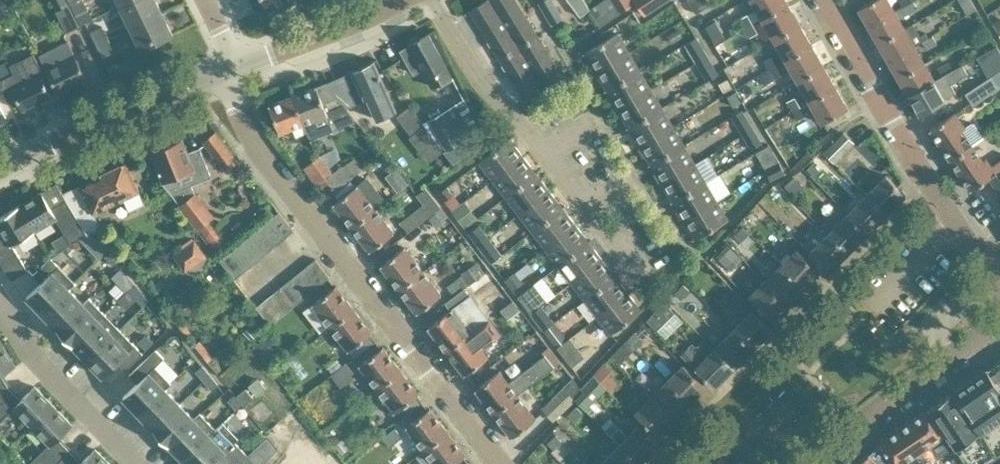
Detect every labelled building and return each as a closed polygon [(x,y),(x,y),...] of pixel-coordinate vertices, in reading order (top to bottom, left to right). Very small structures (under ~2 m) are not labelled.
[(83,0),(76,0),(70,3),(81,24),(92,18),(83,0)] [(112,10),(120,6),(133,0),(107,0),(112,10)] [(156,0),(133,0),(120,6),(131,28),(162,13),(156,0)] [(286,0),(262,0),(267,12),(268,11),(267,10),(273,7),(274,9),(287,2),(286,0)] [(498,55),(535,32),(516,0),(486,0),(470,10),(498,55)] [(562,17),(552,0),(545,0),(539,3),(551,24),(562,17)] [(580,16),(590,9),(584,0),(568,0),(580,16)] [(600,27),(621,13),(620,12),(633,2),(632,0),(613,0),(615,4),(595,17),(600,27)] [(644,14),(666,0),(634,0),(644,14)] [(698,13),(710,6),(707,0),(690,0),(698,13)] [(761,18),(788,2),(786,0),(751,0),(761,18)] [(869,25),(894,11),(887,0),(872,0),(859,7),(869,25)] [(972,0),(961,0),(968,14),(977,9),(972,0)] [(918,9),(913,1),(903,7),(907,14),(908,15),(918,9)] [(800,24),(788,2),(761,18),(773,39),(800,24)] [(69,4),(56,10),(67,32),(79,26),(69,4)] [(879,43),(904,28),(898,19),(907,14),(903,7),(894,12),(894,11),(869,25),(879,43)] [(173,34),(162,13),(131,28),(141,50),(173,34)] [(748,15),(739,20),(744,28),(753,23),(748,15)] [(759,33),(753,23),(744,28),(750,38),(759,33)] [(812,45),(800,24),(773,39),(785,60),(812,45)] [(889,60),(913,45),(914,46),(923,41),(928,38),(925,33),(920,36),(913,24),(904,29),(904,28),(879,43),(889,60)] [(90,32),(96,44),(108,38),(102,26),(90,32)] [(679,27),(667,34),(672,41),(684,34),(679,27)] [(563,77),(535,32),(498,55),(525,100),(563,77)] [(444,79),(452,76),(428,33),(409,44),(399,50),(412,75),(423,69),(432,86),(436,84),(438,88),(446,83),(444,79)] [(596,71),(629,52),(618,33),(587,51),(590,57),(588,58),(596,71)] [(923,41),(928,50),(938,44),(933,35),(928,38),(923,41)] [(689,42),(699,61),(710,55),(699,36),(689,42)] [(114,51),(108,38),(96,44),(102,57),(114,51)] [(86,77),(76,57),(68,40),(52,48),(61,65),(47,71),(57,92),(86,77)] [(824,66),(812,45),(785,60),(797,81),(824,66)] [(924,63),(914,46),(913,45),(889,60),(899,77),(924,63)] [(988,78),(999,71),(999,52),(997,46),(977,57),(988,78)] [(609,88),(640,70),(629,52),(596,71),(604,84),(605,83),(609,88)] [(41,76),(44,74),(33,53),(10,65),(14,73),(0,80),(0,85),(11,106),(18,102),(22,109),(31,105),(51,95),(41,76)] [(720,73),(710,55),(699,61),(709,80),(720,73)] [(764,60),(769,69),(778,64),(773,55),(764,60)] [(374,61),(337,77),(328,81),(349,107),(368,99),(377,119),(396,111),(374,61)] [(938,68),(942,76),(953,69),(949,62),(938,68)] [(909,95),(934,81),(924,63),(899,77),(909,95)] [(783,74),(778,64),(769,69),(774,79),(783,74)] [(942,76),(934,81),(909,95),(919,113),(955,92),(951,84),(968,74),(962,64),(953,69),(942,76)] [(824,66),(797,81),(809,102),(836,87),(824,66)] [(618,108),(651,89),(640,70),(609,88),(612,94),(610,95),(618,108)] [(999,88),(999,71),(988,78),(989,78),(965,93),(973,105),(999,88)] [(331,89),(319,94),(316,86),(292,96),(303,124),(328,114),(333,128),(347,123),(356,135),(365,128),(349,107),(328,81),(326,82),(331,89)] [(848,108),(836,87),(809,102),(821,123),(848,108)] [(631,126),(662,107),(651,89),(618,108),(626,121),(627,120),(631,126)] [(736,92),(728,96),(733,106),(741,102),(736,92)] [(51,121),(70,116),(64,93),(46,98),(51,121)] [(303,124),(292,96),(269,105),(280,133),(293,128),(296,137),(307,133),(303,124)] [(801,106),(796,97),(788,102),(793,112),(801,106)] [(463,99),(423,122),(445,151),(447,149),(479,131),(463,99)] [(445,151),(423,122),(409,105),(396,115),(411,135),(409,137),(429,163),(445,151)] [(801,106),(793,112),(798,120),(806,115),(801,106)] [(640,145),(673,126),(662,107),(631,126),(634,131),(632,132),(640,145)] [(732,115),(744,135),(754,129),(742,109),(732,115)] [(930,129),(950,160),(972,145),(962,129),(965,127),(955,112),(930,129)] [(653,163),(684,144),(673,126),(640,145),(648,158),(649,157),(653,163)] [(762,143),(754,129),(744,135),(751,148),(762,143)] [(226,171),(239,161),(216,131),(203,141),(226,171)] [(854,142),(844,132),(824,152),(834,162),(854,142)] [(212,177),(200,147),(187,152),(182,139),(179,140),(179,137),(169,141),(170,144),(167,145),(168,146),(161,148),(161,147),(151,151),(163,183),(198,227),(213,216),(195,193),(192,185),(212,177)] [(523,156),(513,144),(512,145),(508,140),(479,161),(492,179),(523,156)] [(662,182),(695,163),(684,144),(653,163),(656,168),(654,169),(662,182)] [(756,153),(766,169),(780,161),(769,145),(756,153)] [(972,145),(950,160),(971,190),(989,178),(996,173),(999,170),(999,160),(991,166),(986,158),(983,160),(972,145)] [(326,178),(334,172),(333,172),(320,156),(304,167),(317,185),(318,183),(328,196),(335,191),(326,178)] [(506,196),(534,174),(530,169),(532,168),(523,156),(492,179),(506,196)] [(112,168),(109,169),(109,170),(110,169),(110,170),(104,173),(104,172),(104,171),(98,174),(99,176),(80,185),(93,213),(124,198),(130,210),(144,203),(139,191),(125,161),(123,162),(119,161),(113,164),(112,168)] [(766,169),(772,179),(786,171),(780,161),(766,169)] [(813,162),(807,168),(816,176),(821,171),(813,162)] [(675,200),(706,182),(695,163),(662,182),(670,195),(671,194),(675,200)] [(342,165),(334,172),(326,178),(335,191),(352,178),(342,165)] [(519,213),(549,190),(540,178),(538,179),(534,174),(506,196),(519,213)] [(886,175),(867,194),(886,213),(905,194),(886,175)] [(794,177),(784,186),(792,197),(803,188),(794,177)] [(684,220),(717,200),(706,182),(675,200),(678,206),(676,207),(684,220)] [(333,203),(352,227),(376,208),(357,185),(333,203)] [(439,193),(453,210),(465,201),(461,204),(448,186),(439,193)] [(408,233),(423,221),(429,216),(441,207),(426,188),(417,195),(424,204),(400,223),(408,233)] [(557,203),(558,202),(549,190),(519,213),(532,230),(561,208),(557,203)] [(19,205),(18,205),(34,232),(35,231),(56,218),(71,244),(87,234),(67,199),(51,208),(42,192),(20,205),(19,205)] [(867,233),(886,213),(867,194),(847,214),(867,233)] [(697,238),(728,219),(717,200),(684,220),(692,233),(693,232),(697,238)] [(479,218),(465,201),(453,210),(467,227),(479,218)] [(18,205),(0,216),(0,227),(6,236),(0,239),(0,261),(11,280),(28,270),(12,245),(34,232),(18,205)] [(449,217),(441,207),(429,216),(437,226),(449,217)] [(394,232),(376,208),(352,227),(370,251),(394,232)] [(575,224),(566,212),(565,214),(561,208),(532,230),(545,248),(575,224)] [(279,212),(270,220),(284,238),(294,230),(279,212)] [(847,252),(867,233),(847,214),(828,233),(847,252)] [(284,238),(270,220),(261,228),(275,246),(284,238)] [(468,232),(478,245),(488,237),(479,224),(468,232)] [(583,238),(584,236),(575,224),(545,248),(558,265),(587,243),(583,238)] [(743,227),(735,235),(741,241),(749,233),(743,227)] [(275,246),(261,228),(251,236),(266,253),(275,246)] [(828,272),(847,252),(828,233),(808,253),(828,272)] [(266,253),(251,236),(242,243),(257,261),(266,253)] [(502,255),(488,237),(478,245),(492,263),(502,255)] [(207,255),(195,239),(173,255),(185,271),(207,255)] [(257,261),(242,243),(233,251),(248,268),(257,261)] [(571,282),(602,259),(592,247),(591,248),(587,243),(558,265),(571,282)] [(728,245),(717,256),(730,270),(742,258),(728,245)] [(381,265),(399,289),(423,270),(404,247),(381,265)] [(797,248),(781,265),(803,287),(819,270),(797,248)] [(111,250),(105,255),(113,265),(119,259),(111,250)] [(248,268),(233,251),(221,261),(236,278),(248,268)] [(51,257),(33,274),(41,283),(53,272),(59,266),(51,257)] [(316,259),(307,266),(321,284),(329,277),(316,259)] [(609,272),(611,271),(602,259),(571,282),(584,299),(613,277),(609,272)] [(476,263),(462,274),(470,284),(484,273),(476,263)] [(787,303),(803,287),(781,265),(765,281),(787,303)] [(75,283),(59,266),(41,283),(27,297),(42,313),(68,288),(69,288),(75,283)] [(321,284),(307,266),(298,273),(312,291),(321,284)] [(423,270),(399,289),(417,313),(441,294),(423,270)] [(489,270),(470,285),(470,286),(475,293),(495,277),(489,270)] [(508,279),(516,288),(525,281),(518,272),(508,279)] [(312,291),(298,273),(290,279),(304,298),(312,291)] [(129,274),(123,279),(130,288),(136,283),(129,274)] [(628,293),(619,281),(617,282),(613,277),(584,299),(598,316),(628,293)] [(304,298),(290,279),(281,286),(295,305),(304,298)] [(771,319),(787,303),(765,281),(748,297),(771,319)] [(549,299),(535,282),(517,296),(531,313),(542,305),(549,299)] [(144,292),(136,283),(130,288),(138,297),(144,292)] [(683,284),(675,292),(681,298),(689,290),(683,284)] [(312,304),(330,327),(354,309),(336,285),(312,304)] [(295,305),(281,286),(273,293),(287,312),(295,305)] [(430,326),(428,327),(447,351),(471,333),(488,320),(489,319),(465,287),(447,301),(452,308),(450,310),(430,326)] [(57,329),(83,303),(69,288),(68,288),(42,313),(57,328),(56,328),(57,329)] [(736,292),(729,299),(738,307),(745,300),(736,292)] [(287,312),(273,293),(264,300),(278,318),(287,312)] [(635,306),(637,305),(628,293),(598,316),(611,334),(640,312),(635,306)] [(278,318),(264,300),(256,307),(270,325),(278,318)] [(521,310),(513,300),(501,310),(508,320),(521,310)] [(672,308),(666,300),(647,320),(654,327),(672,308)] [(98,319),(98,318),(83,303),(57,329),(59,331),(72,344),(98,319)] [(542,306),(540,307),(531,314),(545,331),(555,323),(542,306)] [(372,332),(354,309),(330,327),(348,351),(372,332)] [(753,309),(734,328),(753,347),(772,328),(753,309)] [(87,360),(119,329),(104,312),(98,318),(98,319),(72,344),(72,345),(73,345),(87,360)] [(471,333),(447,351),(464,375),(466,373),(488,356),(482,348),(499,335),(488,320),(471,333)] [(568,339),(555,323),(545,331),(557,347),(568,339)] [(734,367),(753,347),(734,328),(715,347),(734,367)] [(117,362),(135,345),(119,329),(87,360),(103,376),(117,362)] [(568,339),(557,347),(572,367),(584,357),(570,338),(568,339)] [(714,387),(734,367),(715,347),(714,348),(705,339),(698,347),(693,342),(681,354),(714,387)] [(9,387),(1,374),(15,365),(1,342),(0,343),(0,396),(9,387)] [(135,345),(129,350),(117,362),(125,370),(143,353),(135,345)] [(359,365),(377,388),(401,370),(383,347),(359,365)] [(545,355),(509,383),(499,371),(475,389),(493,412),(518,394),(560,362),(549,347),(542,352),(545,355)] [(156,349),(129,375),(138,383),(155,367),(164,358),(156,349)] [(999,389),(999,360),(987,369),(999,389)] [(331,375),(341,387),(354,377),(351,374),(354,372),(347,363),(331,375)] [(683,363),(667,379),(689,402),(705,385),(683,363)] [(204,364),(198,370),(205,379),(212,374),(204,364)] [(604,364),(593,376),(605,388),(612,394),(620,384),(610,375),(613,372),(604,364)] [(138,383),(123,397),(139,413),(165,388),(165,389),(171,383),(155,367),(138,383)] [(266,387),(277,381),(271,369),(260,375),(266,387)] [(987,369),(986,369),(952,392),(996,457),(999,455),(999,389),(987,369)] [(419,394),(401,370),(377,388),(395,412),(419,394)] [(212,374),(205,379),(213,388),(219,383),(212,374)] [(584,410),(600,393),(605,388),(593,376),(581,389),(581,390),(573,399),(584,410)] [(257,395),(265,388),(258,378),(249,385),(257,395)] [(673,418),(689,402),(667,379),(651,396),(673,418)] [(554,419),(556,417),(573,399),(581,390),(581,389),(571,381),(544,410),(554,419)] [(53,405),(35,386),(23,398),(21,399),(11,389),(9,387),(0,396),(0,422),(14,408),(32,426),(53,405)] [(165,389),(165,388),(139,413),(153,428),(153,429),(180,404),(165,389)] [(244,405),(254,397),(246,388),(237,395),(243,404),(244,405)] [(229,389),(219,397),(233,412),(242,404),(229,389)] [(673,418),(651,396),(644,389),(628,406),(634,412),(657,435),(673,418)] [(952,392),(927,408),(928,409),(945,434),(953,446),(965,463),(986,463),(996,457),(952,392)] [(536,418),(518,394),(493,412),(512,437),(536,418)] [(194,418),(180,404),(153,429),(168,444),(195,419),(194,418)] [(70,450),(58,438),(72,425),(53,405),(32,426),(49,444),(29,463),(55,463),(70,450)] [(576,406),(568,414),(574,420),(582,412),(576,406)] [(406,426),(424,450),(448,431),(430,408),(406,426)] [(953,446),(945,434),(928,409),(902,426),(902,425),(878,442),(879,444),(869,454),(878,463),(940,463),(936,458),(953,446)] [(200,413),(194,418),(195,419),(168,444),(169,445),(171,447),(184,460),(210,435),(216,429),(200,413)] [(605,429),(620,444),(639,463),(659,443),(639,424),(628,435),(613,421),(605,429)] [(394,427),(382,437),(390,447),(402,436),(394,427)] [(448,431),(424,450),(418,455),(424,463),(454,463),(466,455),(448,431)] [(556,434),(548,442),(554,448),(562,440),(556,434)] [(210,435),(184,460),(188,463),(212,463),(217,459),(217,458),(225,451),(210,435)] [(225,451),(217,458),(217,459),(222,463),(228,463),(243,450),(234,441),(225,451)] [(639,463),(620,444),(601,463),(638,463),(639,463)] [(95,448),(94,449),(95,449),(81,462),(70,450),(55,463),(110,463),(95,448)] [(243,450),(228,463),(245,463),(251,459),(243,450)] [(869,454),(869,453),(857,463),(878,463),(869,454)]
